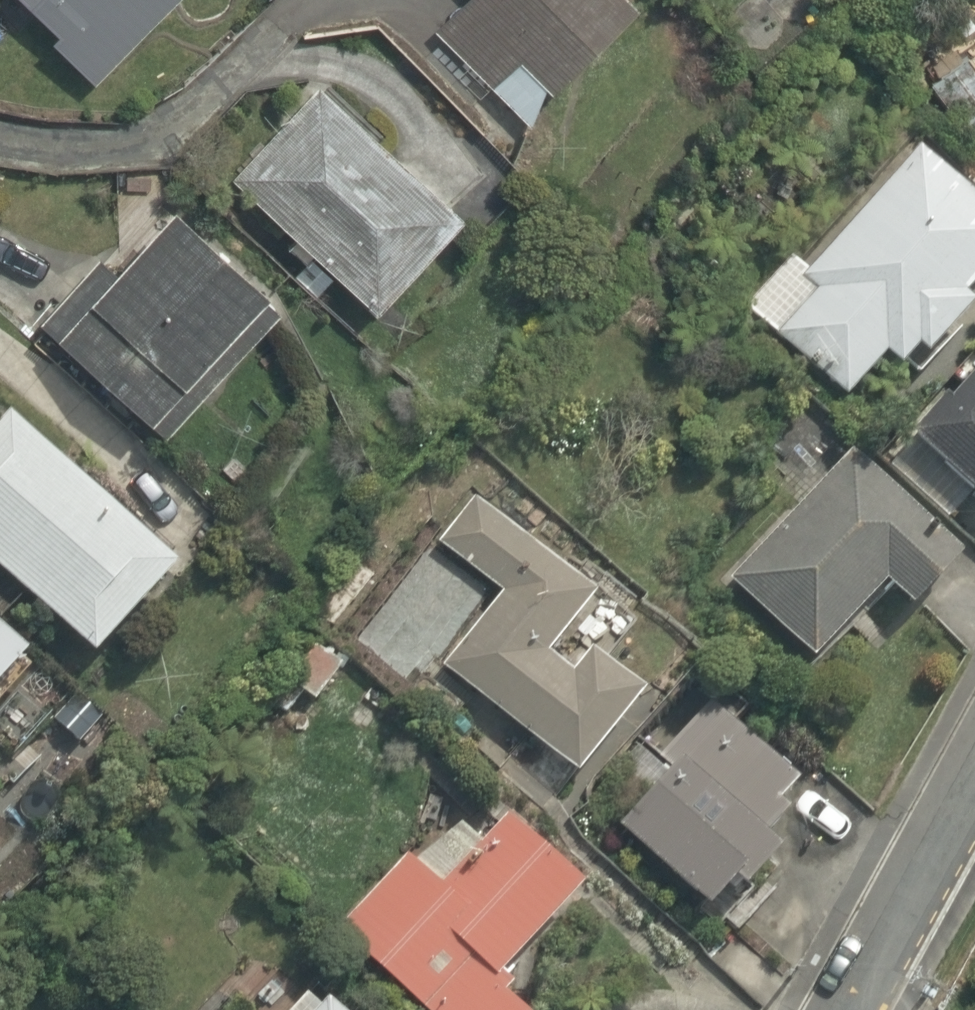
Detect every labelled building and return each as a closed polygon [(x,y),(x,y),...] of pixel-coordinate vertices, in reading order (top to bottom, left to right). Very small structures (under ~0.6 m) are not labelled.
[(30,30),(22,38),(75,88),(156,0),(0,0),(0,2),(30,30)] [(602,0),(434,0),(410,21),(492,112),(609,7),(602,0)] [(301,71),(210,160),(352,305),(442,217),(301,71)] [(905,140),(799,257),(786,245),(733,303),(836,396),(871,357),(880,365),(893,350),(904,360),(958,301),(949,293),(974,264),(974,204),(905,140)] [(134,204),(23,340),(157,449),(268,314),(134,204)] [(879,427),(974,518),(974,326),(879,427)] [(70,648),(155,560),(0,409),(0,580),(70,648)] [(829,439),(707,569),(799,654),(867,581),(898,611),(952,553),(829,439)] [(484,598),(430,662),(567,780),(635,701),(590,663),(627,620),(471,485),(421,543),(484,598)] [(9,653),(0,644),(0,663),(9,653)] [(800,769),(698,688),(585,832),(680,907),(704,876),(719,888),(727,878),(740,889),(768,852),(747,836),(800,769)] [(393,847),(322,923),(415,1009),(511,1009),(473,975),(562,880),(489,811),(426,878),(393,847)]
